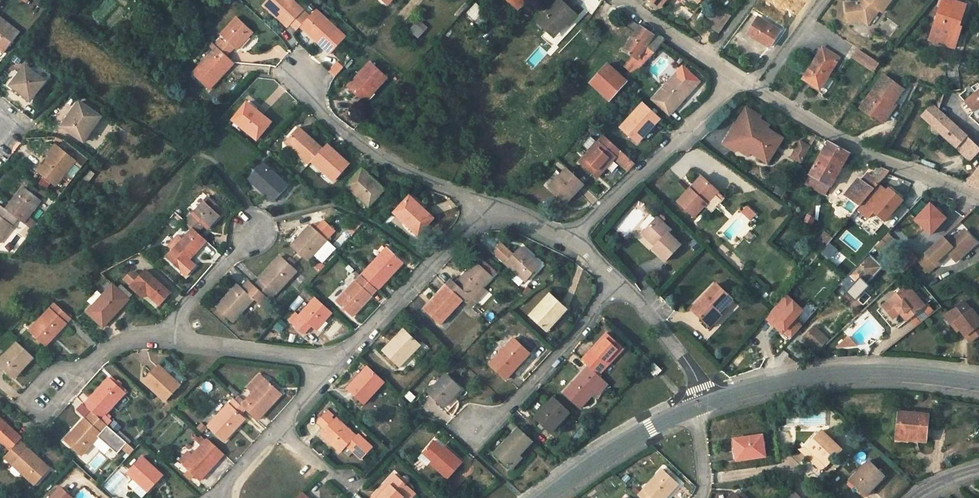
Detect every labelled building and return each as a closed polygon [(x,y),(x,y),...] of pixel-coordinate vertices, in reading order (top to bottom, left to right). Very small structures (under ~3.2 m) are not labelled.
[(277,17),(288,28),(291,25),(297,31),(300,27),(310,17),(291,0),(271,0),(267,3),(280,14),(277,17)] [(518,10),(525,3),(526,4),(529,0),(508,0),(518,10)] [(567,24),(570,26),(578,17),(559,0),(538,23),(551,35),(564,21),(567,24)] [(772,3),(785,11),(791,0),(774,0),(772,3)] [(862,2),(845,4),(846,13),(851,12),(852,21),(862,20),(868,25),(879,10),(882,12),(892,0),(864,0),(862,2)] [(932,34),(940,37),(938,43),(955,48),(961,28),(959,27),(957,26),(958,21),(961,21),(966,5),(948,0),(943,0),(932,34)] [(265,6),(277,17),(280,14),(267,3),(265,6)] [(476,5),(468,14),(476,21),(478,18),(484,23),(489,17),(476,5)] [(715,8),(706,22),(720,31),(729,17),(715,8)] [(310,17),(300,27),(330,54),(346,38),(316,11),(310,17)] [(758,17),(750,31),(758,36),(756,38),(770,47),(780,31),(758,17)] [(5,52),(20,33),(0,18),(0,48),(5,52)] [(225,39),(234,48),(237,50),(253,32),(238,18),(221,36),(225,39)] [(889,38),(898,26),(887,18),(878,29),(889,38)] [(636,32),(640,26),(630,19),(626,26),(636,32)] [(420,39),(429,28),(420,20),(410,30),(420,39)] [(555,38),(567,24),(564,21),(551,35),(555,38)] [(640,26),(636,32),(624,51),(634,57),(645,64),(666,41),(655,35),(655,36),(648,32),(640,26)] [(940,37),(932,34),(930,40),(938,43),(940,37)] [(217,48),(226,56),(232,50),(222,41),(220,39),(215,45),(217,48)] [(222,41),(232,50),(234,48),(225,39),(222,41)] [(234,64),(226,56),(217,48),(192,74),(210,91),(234,64)] [(835,80),(828,76),(839,58),(823,48),(803,79),(816,87),(818,82),(822,85),(820,89),(818,91),(825,96),(835,80)] [(881,64),(862,52),(857,60),(875,71),(881,64)] [(635,74),(645,64),(634,57),(625,66),(629,70),(635,74)] [(334,77),(342,68),(337,63),(329,72),(334,77)] [(371,64),(361,74),(363,76),(351,89),(365,102),(386,78),(371,64)] [(608,65),(590,83),(610,102),(635,74),(629,70),(625,75),(627,76),(624,80),(608,65)] [(21,73),(11,86),(30,101),(46,81),(26,66),(21,73)] [(9,89),(11,86),(21,73),(18,70),(6,86),(9,89)] [(678,73),(654,99),(670,115),(695,88),(678,73)] [(349,86),(351,89),(363,76),(361,74),(349,86)] [(884,122),(890,115),(887,112),(894,103),(903,90),(884,76),(861,108),(873,116),(874,115),(884,122)] [(976,93),(966,101),(974,110),(978,115),(978,91),(976,93)] [(943,96),(940,106),(950,113),(955,105),(943,96)] [(62,126),(84,142),(101,117),(79,102),(62,126)] [(247,103),(233,121),(257,140),(271,123),(247,103)] [(896,105),(894,103),(887,112),(890,115),(896,105)] [(638,143),(647,133),(645,131),(657,117),(643,104),(621,128),(638,143)] [(977,152),(978,150),(978,148),(978,147),(966,135),(938,111),(932,106),(923,116),(970,160),(977,152)] [(737,150),(741,143),(750,149),(751,152),(752,154),(767,164),(775,151),(770,148),(778,136),(769,130),(766,132),(763,133),(762,134),(754,129),(760,120),(761,118),(746,108),(723,144),(735,152),(737,150)] [(660,120),(657,117),(645,131),(647,133),(660,120)] [(760,120),(754,129),(762,134),(763,133),(766,132),(769,126),(760,120)] [(312,162),(323,150),(299,128),(285,143),(309,165),(312,162)] [(978,146),(978,137),(972,129),(966,135),(978,147),(978,146)] [(635,165),(604,136),(598,143),(591,137),(583,145),(590,151),(579,162),(596,178),(614,158),(628,171),(635,165)] [(778,136),(770,148),(775,151),(783,139),(778,136)] [(820,149),(823,151),(828,143),(825,140),(820,149)] [(73,148),(66,142),(61,147),(69,154),(73,148)] [(791,158),(801,164),(810,148),(800,142),(791,158)] [(741,143),(737,150),(748,157),(751,152),(750,149),(741,143)] [(850,155),(828,143),(823,151),(811,174),(832,186),(850,155)] [(48,154),(52,157),(59,148),(56,145),(48,154)] [(323,150),(312,162),(334,182),(350,165),(327,145),(323,150)] [(57,185),(63,178),(70,184),(83,167),(59,148),(52,157),(40,171),(57,185)] [(910,163),(918,165),(920,161),(918,160),(919,157),(914,155),(910,163)] [(288,186),(263,163),(248,179),(274,202),(288,186)] [(841,205),(854,214),(890,172),(880,167),(872,176),(869,173),(862,181),(861,180),(841,205)] [(967,184),(978,190),(978,168),(967,184)] [(555,193),(559,197),(566,203),(584,184),(567,169),(549,187),(555,193)] [(83,179),(88,183),(96,174),(91,170),(83,179)] [(363,170),(347,187),(369,207),(384,190),(363,170)] [(702,177),(691,189),(693,190),(704,179),(702,177)] [(725,200),(704,179),(693,190),(691,189),(678,202),(694,218),(704,207),(711,214),(725,200)] [(41,200),(36,196),(30,191),(24,187),(6,210),(17,219),(23,223),(41,200)] [(33,187),(30,191),(36,196),(39,192),(33,187)] [(413,194),(394,213),(418,235),(433,219),(425,211),(428,208),(413,194)] [(193,228),(198,233),(205,226),(208,229),(224,212),(208,198),(186,222),(193,228)] [(926,221),(935,213),(925,202),(916,210),(926,221)] [(17,219),(6,210),(0,205),(0,240),(17,219)] [(748,205),(742,211),(751,220),(757,214),(748,205)] [(942,214),(950,226),(959,220),(952,208),(942,214)] [(810,224),(813,216),(804,212),(800,220),(810,224)] [(912,214),(895,226),(906,241),(923,229),(912,214)] [(657,218),(643,234),(656,247),(653,250),(666,262),(681,246),(668,233),(671,230),(657,218)] [(34,220),(28,227),(33,231),(39,224),(34,220)] [(324,221),(317,228),(329,238),(335,231),(324,221)] [(27,239),(33,231),(28,227),(27,226),(21,234),(27,239)] [(327,240),(316,230),(311,226),(292,247),(307,262),(327,240)] [(207,241),(198,233),(193,228),(167,257),(181,270),(207,241)] [(329,238),(317,228),(316,230),(327,240),(329,238)] [(943,237),(918,260),(929,273),(937,265),(935,263),(947,252),(949,255),(956,263),(977,244),(967,232),(957,241),(955,239),(949,244),(943,237)] [(818,242),(826,248),(833,239),(826,233),(818,242)] [(895,240),(891,236),(884,243),(889,247),(895,240)] [(500,243),(492,252),(516,273),(512,278),(520,285),(524,281),(526,282),(540,266),(520,247),(513,255),(500,243)] [(387,248),(361,275),(377,290),(402,262),(387,248)] [(947,252),(935,263),(937,265),(949,255),(947,252)] [(883,267),(869,254),(865,258),(876,268),(864,281),(867,285),(883,267)] [(288,256),(285,260),(291,266),(295,262),(288,256)] [(297,271),(291,266),(285,260),(281,257),(255,285),(255,286),(270,300),(297,271)] [(876,268),(865,258),(848,277),(855,283),(848,291),(855,298),(862,290),(863,290),(867,285),(864,281),(876,268)] [(452,280),(447,285),(462,300),(471,307),(476,302),(472,298),(482,288),(491,277),(476,263),(456,284),(452,280)] [(132,273),(125,280),(132,287),(143,298),(147,294),(160,305),(170,293),(146,271),(141,277),(135,273),(134,274),(132,273)] [(377,290),(361,275),(359,273),(353,279),(356,282),(337,303),(352,317),(377,290)] [(534,289),(540,284),(535,277),(529,282),(534,289)] [(250,281),(243,289),(249,294),(255,286),(255,285),(250,281)] [(129,299),(112,284),(87,312),(103,327),(129,299)] [(249,294),(243,289),(238,284),(217,308),(233,322),(254,299),(264,308),(270,300),(255,286),(249,294)] [(693,309),(707,323),(717,312),(719,314),(733,299),(716,284),(693,309)] [(440,324),(462,300),(447,285),(424,309),(440,324)] [(925,306),(907,285),(882,307),(893,319),(899,313),(904,314),(910,319),(925,306)] [(485,291),(482,288),(472,298),(476,302),(485,291)] [(785,293),(762,315),(787,339),(801,325),(794,317),(801,310),(785,293)] [(550,294),(529,316),(549,334),(563,319),(561,317),(568,310),(550,294)] [(150,297),(147,300),(158,310),(161,306),(150,297)] [(331,313),(316,298),(300,316),(301,318),(299,320),(297,318),(292,324),(303,334),(311,326),(315,330),(331,313)] [(951,312),(957,321),(956,322),(955,323),(960,330),(970,342),(978,336),(978,319),(972,310),(971,311),(964,302),(951,312)] [(71,318),(55,303),(31,330),(47,345),(71,318)] [(722,316),(719,314),(717,312),(707,323),(711,327),(722,316)] [(957,321),(951,312),(944,318),(956,333),(960,330),(955,323),(956,322),(957,321)] [(281,319),(271,331),(279,337),(288,325),(281,319)] [(383,351),(399,367),(420,345),(404,329),(383,351)] [(827,341),(814,329),(804,339),(817,351),(827,341)] [(589,367),(598,376),(623,348),(607,333),(582,360),(589,367)] [(515,339),(490,365),(506,380),(535,348),(522,337),(518,341),(515,339)] [(848,337),(842,343),(846,347),(857,346),(848,337)] [(18,343),(0,362),(0,365),(15,378),(34,357),(18,343)] [(655,377),(661,371),(654,364),(648,370),(655,377)] [(159,366),(145,382),(166,401),(180,385),(159,366)] [(384,382),(367,366),(347,388),(363,403),(384,382)] [(580,408),(594,393),(605,382),(598,376),(589,367),(565,394),(580,408)] [(446,374),(429,393),(443,407),(461,389),(446,374)] [(92,412),(101,419),(126,392),(110,377),(85,405),(92,412)] [(266,379),(241,405),(245,409),(257,420),(282,394),(266,379)] [(605,382),(594,393),(598,396),(608,384),(605,382)] [(230,385),(228,388),(237,396),(239,394),(230,385)] [(406,397),(413,403),(418,397),(410,391),(406,397)] [(241,414),(245,409),(241,405),(234,398),(208,427),(224,442),(245,418),(241,414)] [(570,412),(554,398),(535,419),(550,433),(570,412)] [(317,422),(323,427),(333,415),(328,410),(317,422)] [(108,426),(101,419),(92,412),(87,417),(89,418),(101,429),(103,431),(108,426)] [(898,413),(896,436),(917,438),(917,442),(927,443),(930,416),(898,413)] [(323,427),(325,429),(336,418),(333,415),(323,427)] [(11,451),(20,441),(22,439),(0,418),(0,441),(11,451)] [(89,418),(87,421),(99,432),(101,429),(89,418)] [(356,437),(336,418),(325,429),(321,433),(341,452),(347,446),(362,460),(373,447),(358,434),(356,437)] [(100,434),(99,432),(87,421),(85,419),(66,440),(81,454),(100,434)] [(508,467),(519,455),(532,441),(518,428),(494,454),(508,467)] [(822,431),(806,447),(817,458),(813,462),(822,471),(842,450),(822,431)] [(734,440),(737,461),(765,457),(762,436),(734,440)] [(189,471),(194,475),(200,480),(224,454),(208,440),(193,456),(188,451),(180,460),(185,464),(184,466),(189,471)] [(50,468),(20,441),(11,451),(5,457),(14,465),(11,468),(12,472),(16,476),(20,476),(23,473),(35,484),(50,468)] [(430,463),(449,479),(463,463),(444,447),(442,450),(433,441),(423,453),(432,461),(430,463)] [(817,458),(806,447),(802,452),(813,462),(817,458)] [(522,458),(519,455),(508,467),(511,470),(522,458)] [(143,457),(128,472),(134,479),(127,487),(140,497),(142,497),(163,476),(143,457)] [(850,482),(866,497),(885,476),(869,461),(850,482)] [(640,497),(666,497),(679,484),(663,470),(638,496),(640,497)] [(191,479),(194,475),(189,471),(186,475),(191,479)] [(413,491),(394,474),(373,497),(407,497),(413,491)] [(61,488),(52,497),(72,497),(61,488)] [(737,489),(734,493),(739,497),(748,497),(737,489)]
